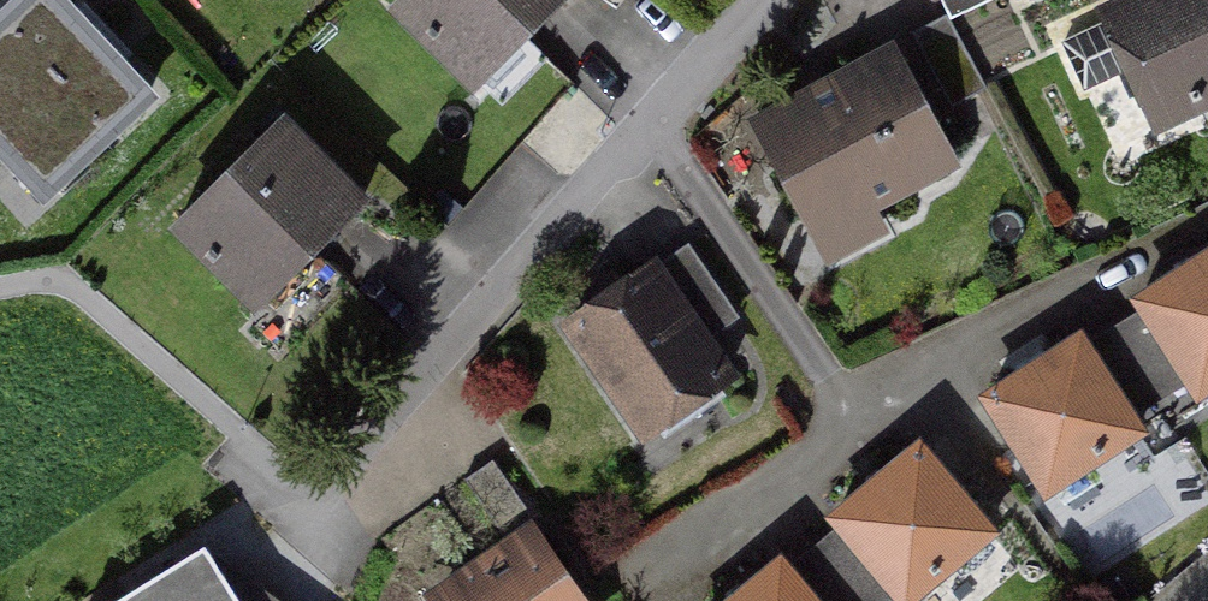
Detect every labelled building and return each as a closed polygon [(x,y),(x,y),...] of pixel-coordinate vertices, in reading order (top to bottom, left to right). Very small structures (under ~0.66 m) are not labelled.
[(54,0),(12,0),(0,11),(0,167),(41,210),(153,104),(111,60),(94,42),(76,23),(54,0)] [(559,0),(400,0),(393,7),(474,87),(559,0)] [(996,0),(936,0),(947,23),(996,0)] [(1207,100),(1207,0),(1150,0),(1152,4),(1060,47),(1082,92),(1129,70),(1144,103),(1178,87),(1188,109),(1207,100)] [(983,91),(943,18),(908,37),(948,110),(983,91)] [(942,166),(885,60),(760,126),(812,222),(856,198),(862,209),(942,166)] [(255,308),(357,206),(276,126),(175,228),(255,308)] [(647,271),(568,326),(643,435),(723,380),(697,344),(732,320),(684,250),(649,274),(647,271)] [(1195,395),(1207,387),(1207,258),(1137,303),(1195,395)] [(985,401),(1043,492),(1134,434),(1076,343),(985,401)] [(898,600),(905,600),(985,535),(916,451),(832,521),(898,600)] [(489,464),(461,483),(500,540),(528,520),(489,464)] [(439,600),(570,600),(527,540),(439,600)] [(208,563),(149,600),(233,600),(208,563)] [(736,600),(805,600),(777,567),(736,600)]
